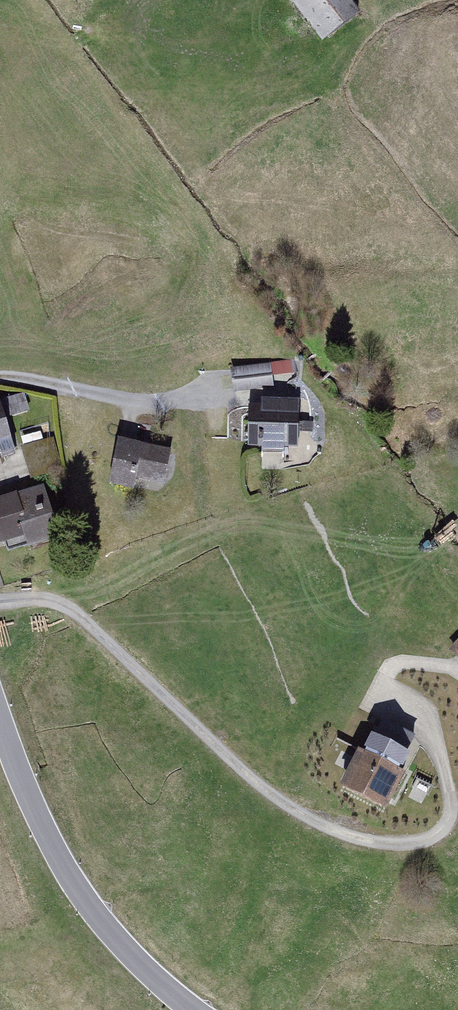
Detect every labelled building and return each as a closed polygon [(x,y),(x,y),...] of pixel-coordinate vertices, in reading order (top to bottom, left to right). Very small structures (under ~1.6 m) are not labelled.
[(351,0),(285,0),(283,2),(320,49),(363,15),(351,0)] [(0,399),(0,435),(10,432),(0,399)] [(302,413),(249,412),(248,448),(301,449),(302,413)] [(175,452),(117,436),(108,470),(166,485),(175,452)] [(0,502),(0,544),(56,530),(47,490),(0,502)] [(449,647),(457,654),(457,636),(449,647)] [(405,765),(367,750),(348,798),(386,813),(405,765)]
